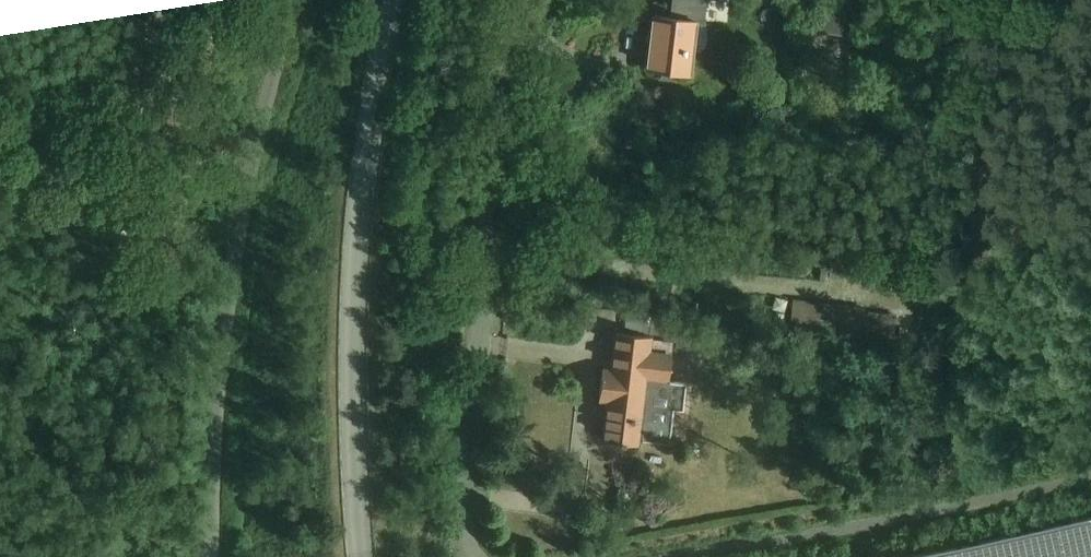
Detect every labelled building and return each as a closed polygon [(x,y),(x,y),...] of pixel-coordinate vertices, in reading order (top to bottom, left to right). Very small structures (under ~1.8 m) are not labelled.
[(692,76),(694,53),(705,53),(706,41),(712,41),(712,30),(709,22),(704,23),(708,0),(672,0),(670,18),(652,14),(645,69),(692,76)] [(814,32),(854,37),(855,30),(862,30),(865,9),(858,8),(858,7),(818,3),(814,32)] [(940,291),(943,262),(832,250),(830,268),(823,268),(819,283),(828,284),(829,279),(940,291)] [(790,331),(879,340),(881,313),(865,312),(865,308),(794,301),(790,331)] [(621,322),(642,325),(643,315),(622,312),(621,322)] [(641,442),(670,445),(675,410),(684,412),(687,384),(669,382),(672,353),(652,352),(653,338),(615,333),(610,369),(603,369),(599,403),(606,405),(602,442),(640,447),(641,442)]
